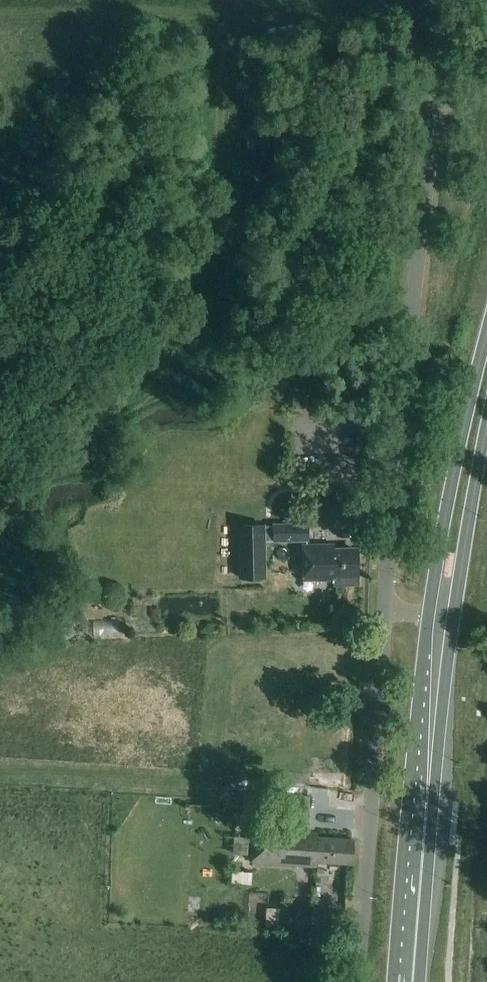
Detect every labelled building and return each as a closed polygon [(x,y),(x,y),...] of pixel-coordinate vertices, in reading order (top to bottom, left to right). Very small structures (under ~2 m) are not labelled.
[(319,408),(318,393),(305,394),(306,409),(319,408)] [(274,526),(274,542),(308,542),(308,526),(274,526)] [(239,527),(240,579),(265,579),(263,527),(239,527)] [(304,582),(334,582),(334,587),(359,587),(358,552),(334,553),(334,546),(303,546),(304,582)] [(240,790),(239,807),(270,808),(270,791),(240,790)] [(281,830),(255,829),(252,864),(314,868),(314,863),(351,866),(353,841),(304,838),(304,832),(308,832),(310,798),(285,796),(283,823),(281,823),(281,830)]
